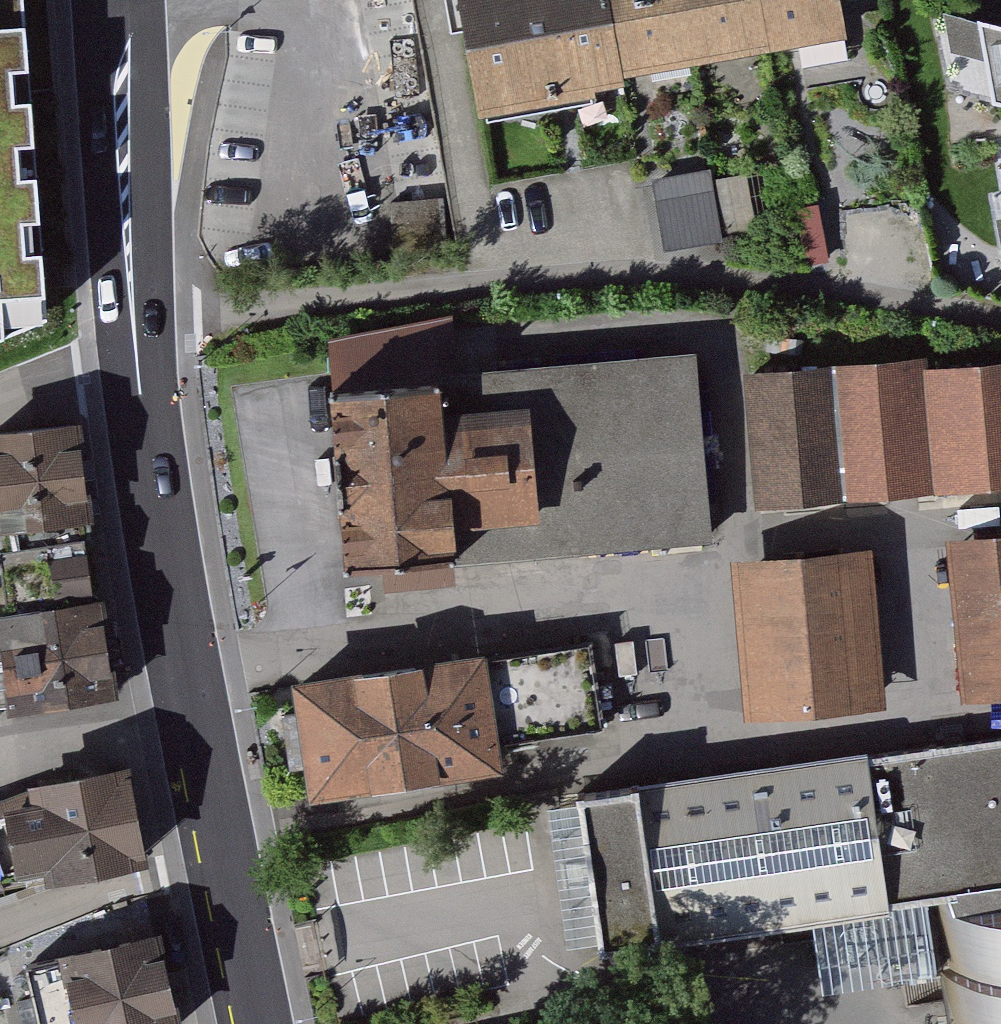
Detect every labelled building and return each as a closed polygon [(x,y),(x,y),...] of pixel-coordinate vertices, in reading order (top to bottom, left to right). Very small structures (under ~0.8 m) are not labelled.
[(59,328),(36,0),(0,0),(0,346),(59,328)] [(478,101),(849,36),(843,0),(460,0),(478,101)] [(937,21),(955,111),(1000,112),(1000,34),(937,21)] [(668,248),(725,238),(712,170),(655,181),(668,248)] [(398,202),(400,238),(448,235),(447,200),(398,202)] [(695,359),(319,388),(333,573),(709,543),(695,359)] [(740,375),(747,502),(1000,487),(1000,360),(740,375)] [(0,428),(0,535),(88,527),(78,421),(0,428)] [(952,533),(968,691),(1000,688),(1000,528),(952,533)] [(0,550),(0,703),(107,689),(89,539),(0,550)] [(866,545),(744,554),(756,708),(878,699),(866,545)] [(300,675),(318,791),(492,763),(474,647),(300,675)] [(573,788),(595,946),(645,939),(1000,890),(1000,730),(573,788)] [(126,751),(25,770),(26,778),(0,787),(0,875),(17,869),(146,852),(126,751)] [(932,900),(950,1023),(1000,1023),(1000,890),(932,900)] [(58,942),(76,1023),(182,1023),(185,1023),(159,918),(58,942)]
